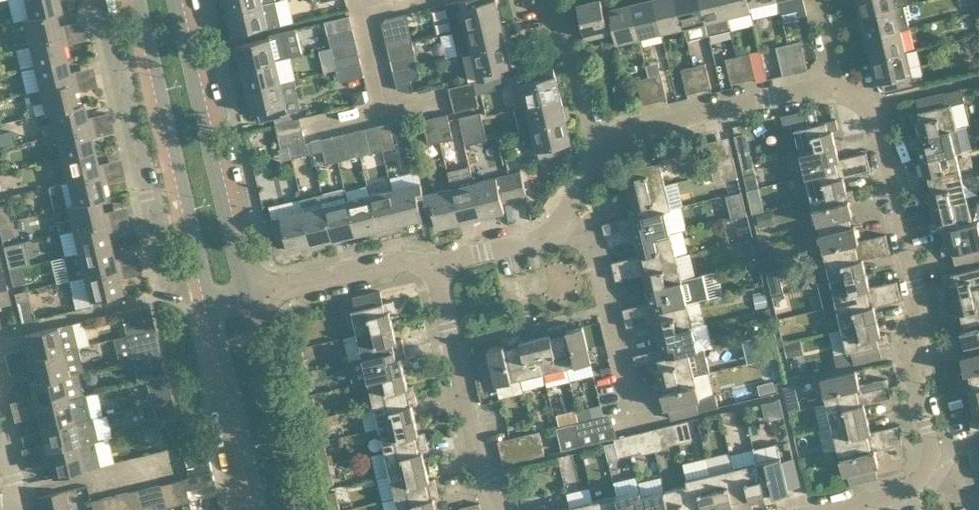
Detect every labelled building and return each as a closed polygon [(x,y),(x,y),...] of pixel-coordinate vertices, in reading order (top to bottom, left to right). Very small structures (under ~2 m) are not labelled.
[(28,14),(28,16),(29,17),(61,9),(59,0),(25,0),(28,14)] [(228,10),(271,0),(226,0),(228,10)] [(228,10),(234,33),(267,25),(267,27),(282,24),(276,0),(271,0),(228,10)] [(446,2),(453,31),(501,20),(497,0),(456,0),(446,2)] [(609,7),(610,14),(605,15),(602,0),(588,0),(578,3),(586,36),(600,33),(603,44),(617,41),(609,7)] [(631,2),(640,36),(662,30),(655,0),(639,0),(631,2)] [(662,30),(684,25),(678,0),(655,0),(662,30)] [(684,25),(688,40),(710,35),(709,33),(702,0),(678,0),(684,25)] [(709,33),(732,28),(728,14),(725,0),(702,0),(709,33)] [(728,14),(751,9),(748,0),(725,0),(728,14)] [(751,9),(750,4),(765,0),(748,0),(751,9)] [(781,13),(799,9),(800,15),(807,13),(804,0),(778,0),(781,13)] [(861,14),(908,3),(908,0),(858,0),(861,14)] [(631,2),(609,7),(617,41),(640,36),(631,2)] [(861,14),(867,36),(901,28),(914,25),(908,3),(861,14)] [(22,18),(28,42),(61,34),(56,11),(61,10),(61,9),(29,17),(22,18)] [(382,22),(388,47),(413,41),(406,12),(385,17),(382,22)] [(325,20),(331,46),(356,40),(350,14),(325,20)] [(453,31),(441,34),(446,56),(473,50),(507,42),(501,20),(453,31)] [(867,36),(872,59),(906,51),(901,28),(867,36)] [(256,40),(237,44),(242,67),(276,59),(289,56),(283,30),(269,34),(270,36),(256,40)] [(28,42),(33,65),(66,57),(61,34),(28,42)] [(801,39),(788,42),(795,72),(808,69),(801,39)] [(356,40),(331,46),(334,58),(359,52),(356,40)] [(413,41),(388,47),(391,59),(416,53),(413,41)] [(507,42),(473,50),(479,79),(502,73),(508,72),(507,66),(512,65),(507,42)] [(795,72),(788,42),(776,45),(783,74),(795,72)] [(750,51),(738,54),(744,79),(756,76),(750,51)] [(906,51),(872,59),(877,81),(883,80),(885,89),(913,82),(911,73),(906,51)] [(744,79),(738,54),(726,57),(732,82),(744,79)] [(33,65),(39,88),(72,80),(66,57),(33,65)] [(242,67),(248,89),(282,81),(276,59),(242,67)] [(361,62),(357,63),(336,68),(339,81),(364,75),(361,62)] [(706,62),(694,65),(700,90),(711,87),(706,62)] [(418,63),(397,68),(393,69),(398,89),(410,92),(414,91),(411,78),(421,76),(418,63)] [(700,90),(694,65),(681,68),(687,93),(700,90)] [(520,73),(511,75),(518,106),(561,96),(556,73),(554,74),(552,66),(520,73)] [(479,79),(473,80),(473,81),(476,93),(505,86),(502,73),(479,79)] [(661,73),(649,75),(655,100),(667,97),(661,73)] [(655,100),(649,75),(637,78),(643,103),(655,100)] [(42,100),(44,112),(83,103),(83,102),(77,103),(72,80),(39,88),(29,91),(31,102),(42,100)] [(282,81),(248,89),(253,112),(258,111),(261,120),(274,117),(289,113),(282,84),(282,81)] [(449,86),(451,99),(476,93),(473,81),(449,86)] [(613,84),(619,109),(632,106),(626,81),(613,84)] [(919,110),(909,113),(912,123),(918,122),(921,135),(957,127),(951,104),(965,100),(962,88),(944,92),(916,99),(919,110)] [(363,90),(353,92),(355,103),(366,100),(363,90)] [(476,93),(451,99),(454,111),(479,105),(476,93)] [(519,129),(532,126),(566,118),(561,96),(518,106),(514,107),(519,129)] [(45,136),(57,134),(89,126),(83,103),(44,112),(45,113),(52,111),(54,122),(43,125),(45,136)] [(797,140),(800,152),(836,144),(833,130),(838,129),(836,119),(819,123),(815,107),(781,116),(781,117),(783,116),(789,142),(797,140)] [(289,113),(274,117),(276,122),(295,118),(290,113),(289,113)] [(447,113),(435,116),(441,140),(453,137),(447,113)] [(441,140),(435,116),(423,118),(429,143),(441,140)] [(276,122),(278,135),(303,129),(300,117),(295,118),(276,122)] [(566,118),(532,126),(540,158),(568,152),(566,142),(572,141),(566,118)] [(404,120),(393,122),(396,133),(407,130),(404,120)] [(390,121),(377,124),(383,149),(396,146),(390,121)] [(383,149),(377,124),(366,127),(372,152),(383,149)] [(921,135),(909,138),(911,148),(917,146),(921,160),(956,152),(972,148),(966,125),(957,127),(921,135)] [(57,134),(62,157),(94,149),(89,126),(57,134)] [(303,129),(278,135),(281,147),(289,145),(306,142),(303,129)] [(0,133),(0,146),(14,142),(12,130),(0,133)] [(345,132),(333,135),(339,160),(351,157),(345,132)] [(339,160),(333,135),(320,138),(326,163),(339,160)] [(311,140),(306,142),(289,145),(292,158),(314,152),(311,140)] [(800,152),(806,176),(869,161),(866,152),(839,158),(836,144),(800,152)] [(62,157),(68,180),(100,173),(94,149),(62,157)] [(918,176),(920,185),(962,175),(956,152),(921,160),(924,174),(918,176)] [(751,153),(740,156),(744,175),(754,173),(756,172),(751,153)] [(734,157),(723,160),(725,170),(727,179),(739,177),(736,167),(734,157)] [(627,178),(631,192),(666,184),(660,160),(619,170),(621,180),(627,178)] [(723,160),(711,163),(713,173),(715,182),(727,179),(725,170),(723,160)] [(806,176),(811,199),(853,189),(847,190),(844,177),(871,171),(869,161),(806,176)] [(470,164),(448,170),(452,187),(460,221),(482,216),(474,182),(470,164)] [(418,170),(390,177),(392,189),(401,223),(423,217),(422,212),(428,210),(424,194),(421,182),(418,170)] [(521,171),(509,174),(515,199),(527,196),(521,171)] [(67,205),(100,197),(105,196),(100,173),(68,180),(49,185),(55,208),(67,205)] [(754,173),(744,175),(747,189),(757,187),(754,173)] [(497,176),(474,182),(482,216),(505,210),(503,202),(515,199),(509,174),(497,177),(497,176)] [(928,193),(932,207),(967,198),(962,175),(920,185),(923,194),(928,193)] [(634,206),(628,208),(630,216),(630,217),(665,208),(671,207),(666,184),(631,192),(634,206)] [(757,187),(747,189),(749,198),(761,195),(759,186),(757,187)] [(452,187),(424,194),(428,210),(431,222),(436,221),(437,226),(460,221),(452,187)] [(346,188),(323,194),(334,239),(356,233),(348,199),(346,188)] [(392,189),(370,194),(378,228),(401,223),(392,189)] [(820,234),(820,235),(855,227),(855,226),(851,227),(849,216),(853,215),(849,200),(855,199),(853,189),(811,199),(817,223),(821,223),(824,233),(820,234)] [(727,195),(732,217),(746,214),(741,192),(727,195)] [(301,199),(304,210),(312,244),(334,239),(323,194),(301,199)] [(370,194),(348,199),(356,233),(378,228),(370,194)] [(70,217),(58,220),(60,231),(73,228),(105,221),(111,220),(108,210),(103,211),(101,200),(100,198),(100,197),(67,205),(70,217)] [(929,222),(931,232),(978,220),(973,221),(967,198),(932,207),(935,221),(929,222)] [(0,204),(0,221),(1,221),(10,218),(7,203),(0,204)] [(632,226),(635,240),(671,232),(665,208),(603,224),(605,233),(632,226)] [(312,244),(304,210),(281,215),(281,216),(272,218),(279,246),(288,244),(289,249),(312,244)] [(772,210),(757,213),(759,225),(775,222),(772,210)] [(0,221),(0,230),(2,238),(14,235),(10,218),(1,221),(0,221)] [(105,221),(73,228),(78,252),(111,244),(108,231),(113,230),(111,220),(105,221)] [(931,232),(932,232),(943,230),(946,243),(941,244),(943,254),(953,252),(955,264),(978,258),(978,222),(978,220),(931,232)] [(748,224),(737,226),(740,237),(750,235),(748,224)] [(820,235),(826,258),(888,243),(886,234),(858,240),(855,227),(820,235)] [(612,261),(614,270),(676,255),(671,232),(635,240),(639,254),(612,261)] [(25,240),(4,245),(9,268),(21,266),(30,263),(25,240)] [(831,280),(831,281),(866,273),(863,259),(890,252),(888,243),(826,258),(831,280)] [(64,255),(50,258),(56,282),(68,279),(69,279),(72,278),(84,275),(116,267),(114,258),(111,244),(78,252),(64,255)] [(775,253),(764,255),(767,271),(779,268),(775,253)] [(643,273),(646,287),(682,279),(676,255),(614,270),(616,280),(643,273)] [(10,300),(6,280),(2,267),(0,257),(0,302),(10,300)] [(21,266),(9,268),(13,285),(25,282),(21,266)] [(953,297),(978,291),(978,266),(941,275),(944,285),(950,283),(953,297)] [(69,279),(68,279),(75,309),(91,305),(99,303),(97,297),(122,292),(119,278),(116,267),(84,275),(72,278),(69,279)] [(767,271),(772,294),(773,294),(784,292),(779,268),(767,271)] [(831,280),(819,283),(825,307),(837,305),(899,290),(897,281),(870,287),(866,273),(831,281),(831,280)] [(623,308),(625,317),(688,302),(700,299),(709,297),(708,296),(703,274),(697,275),(682,279),(646,287),(650,301),(623,308)] [(27,289),(15,292),(16,299),(20,316),(22,321),(34,318),(33,312),(29,296),(27,289)] [(356,308),(352,308),(358,332),(393,324),(390,310),(396,309),(393,299),(384,301),(381,289),(353,296),(356,308)] [(837,305),(842,328),(877,320),(874,306),(901,299),(899,290),(837,305)] [(953,322),(978,316),(978,291),(953,297),(956,311),(951,313),(953,322)] [(766,292),(754,295),(756,307),(768,305),(766,292)] [(654,320),(658,334),(693,326),(688,302),(625,317),(627,326),(654,320)] [(137,307),(121,310),(127,335),(155,328),(153,320),(149,304),(137,307)] [(769,307),(762,309),(764,317),(771,315),(769,307)] [(964,344),(968,343),(978,340),(978,316),(953,322),(955,331),(961,330),(964,344)] [(45,328),(25,333),(28,347),(31,357),(78,346),(89,343),(83,319),(72,322),(57,325),(45,328)] [(877,320),(842,328),(851,364),(882,356),(879,344),(889,342),(887,332),(881,334),(877,320)] [(567,322),(557,325),(567,366),(591,360),(583,324),(568,328),(567,322)] [(393,324),(358,332),(363,356),(405,346),(402,336),(397,338),(394,327),(393,324)] [(549,333),(535,336),(544,371),(567,366),(557,325),(548,327),(549,333)] [(636,364),(647,361),(699,348),(693,326),(658,334),(661,348),(634,354),(636,364)] [(775,332),(755,337),(760,359),(780,354),(775,332)] [(520,333),(510,336),(521,377),(544,371),(535,336),(521,339),(520,333)] [(157,334),(128,340),(132,358),(139,356),(161,351),(157,334)] [(521,377),(510,336),(501,338),(503,344),(488,347),(497,383),(521,377)] [(797,340),(785,343),(788,356),(800,353),(797,340)] [(958,373),(961,382),(978,378),(978,340),(968,343),(971,355),(961,357),(964,371),(958,373)] [(78,346),(31,357),(36,380),(79,370),(83,369),(78,346)] [(363,357),(348,361),(353,383),(369,379),(404,370),(401,356),(407,355),(405,346),(363,356),(363,357)] [(689,351),(647,361),(648,361),(650,370),(656,369),(659,383),(694,374),(710,370),(704,347),(699,348),(689,351)] [(294,353),(299,372),(308,370),(303,350),(294,353)] [(161,351),(139,356),(143,372),(165,367),(161,351)] [(28,397),(30,406),(84,393),(79,370),(36,380),(30,382),(34,395),(28,397)] [(308,370),(299,372),(303,391),(312,389),(308,370)] [(404,370),(369,379),(374,402),(416,393),(414,383),(408,385),(404,370)] [(821,378),(827,402),(889,387),(887,378),(860,384),(856,370),(821,378)] [(166,374),(145,379),(150,402),(172,397),(166,374)] [(659,383),(653,384),(655,394),(661,392),(665,407),(669,406),(671,418),(691,413),(699,411),(719,406),(716,395),(700,398),(694,374),(659,383)] [(972,404),(978,402),(978,378),(961,382),(963,391),(969,390),(972,404)] [(774,380),(758,384),(761,394),(776,390),(774,380)] [(827,402),(832,426),(868,417),(864,403),(891,397),(889,387),(827,402)] [(36,405),(30,406),(32,416),(38,415),(41,428),(74,421),(90,417),(93,416),(102,414),(97,390),(84,393),(83,394),(36,405)] [(416,393),(374,402),(380,426),(415,417),(412,403),(418,402),(416,393)] [(305,399),(309,419),(319,417),(314,396),(305,399)] [(798,396),(786,398),(789,410),(801,407),(798,396)] [(172,397),(150,402),(153,415),(159,418),(161,424),(177,421),(172,397)] [(780,397),(762,400),(766,418),(784,415),(780,397)] [(972,404),(975,418),(970,419),(972,429),(978,428),(978,402),(972,404)] [(577,412),(579,421),(594,417),(604,415),(601,404),(589,406),(577,412)] [(604,415),(594,417),(596,429),(599,441),(617,437),(612,413),(604,415)] [(44,440),(38,441),(41,453),(47,452),(79,444),(95,440),(97,440),(98,439),(93,416),(90,417),(74,421),(41,428),(44,440)] [(319,417),(309,419),(314,438),(324,436),(319,417)] [(415,417),(380,426),(385,449),(427,439),(425,430),(419,432),(415,417)] [(574,422),(577,434),(596,429),(594,417),(579,421),(574,422)] [(832,426),(838,449),(901,434),(898,425),(871,431),(868,417),(832,426)] [(688,420),(676,423),(681,442),(692,439),(688,420)] [(161,424),(159,425),(162,440),(168,443),(170,448),(181,445),(183,445),(177,421),(161,424)] [(574,422),(557,426),(562,449),(580,445),(577,434),(574,422)] [(681,442),(676,423),(665,426),(669,445),(681,442)] [(665,426),(650,429),(655,448),(669,445),(665,426)] [(596,429),(577,434),(580,445),(599,441),(596,429)] [(642,451),(655,448),(650,429),(637,432),(642,451)] [(520,435),(523,446),(542,442),(539,430),(520,435)] [(637,432),(626,435),(630,454),(642,451),(637,432)] [(901,434),(838,449),(843,473),(847,472),(850,483),(878,477),(875,465),(879,464),(875,450),(903,443),(901,434)] [(525,458),(520,435),(498,440),(503,463),(525,458)] [(630,454),(626,435),(617,437),(614,438),(615,441),(619,457),(630,454)] [(427,439),(385,449),(391,473),(426,464),(423,450),(429,449),(427,439)] [(47,452),(41,453),(43,464),(50,462),(53,475),(100,464),(95,440),(79,444),(47,452)] [(609,459),(619,457),(615,441),(605,444),(609,459)] [(542,442),(523,446),(525,458),(545,453),(542,442)] [(777,442),(754,447),(757,462),(766,497),(767,503),(776,501),(775,495),(790,491),(789,487),(800,485),(796,465),(794,457),(794,456),(781,459),(777,442)] [(214,482),(205,443),(182,449),(188,476),(184,477),(187,489),(214,482)] [(316,446),(320,466),(330,463),(326,444),(316,446)] [(731,453),(734,467),(757,462),(754,447),(731,453)] [(707,457),(711,473),(734,467),(731,453),(730,451),(707,457)] [(683,463),(687,478),(711,473),(707,457),(683,463)] [(734,467),(744,509),(754,509),(752,500),(765,497),(766,503),(767,503),(757,462),(734,467)] [(330,463),(320,466),(325,484),(335,482),(330,463)] [(391,473),(377,476),(383,499),(396,495),(396,496),(438,486),(436,477),(430,478),(426,464),(391,473)] [(711,473),(719,508),(733,505),(734,509),(744,509),(734,467),(711,473)] [(687,478),(688,484),(695,509),(711,509),(719,508),(711,473),(687,478)] [(614,481),(617,495),(621,509),(646,509),(642,495),(639,481),(638,475),(614,481)] [(639,481),(642,495),(665,489),(662,476),(639,481)] [(187,489),(184,477),(161,483),(166,506),(190,501),(187,489)] [(213,483),(201,486),(204,496),(215,494),(213,483)] [(665,489),(670,509),(695,509),(688,484),(665,489)] [(396,496),(400,509),(437,509),(434,497),(440,495),(438,486),(396,496)] [(567,492),(570,506),(594,500),(590,486),(567,492)] [(137,489),(142,509),(150,509),(151,509),(146,487),(137,489)] [(38,496),(41,509),(67,504),(64,489),(38,496)] [(128,491),(133,509),(142,509),(137,489),(128,491)] [(642,495),(646,509),(670,509),(665,489),(642,495)] [(331,509),(341,509),(336,490),(327,492),(331,509)] [(594,500),(596,509),(621,509),(617,495),(594,500)] [(91,499),(93,509),(102,509),(99,497),(91,499)] [(570,506),(571,509),(596,509),(594,500),(570,506)]
